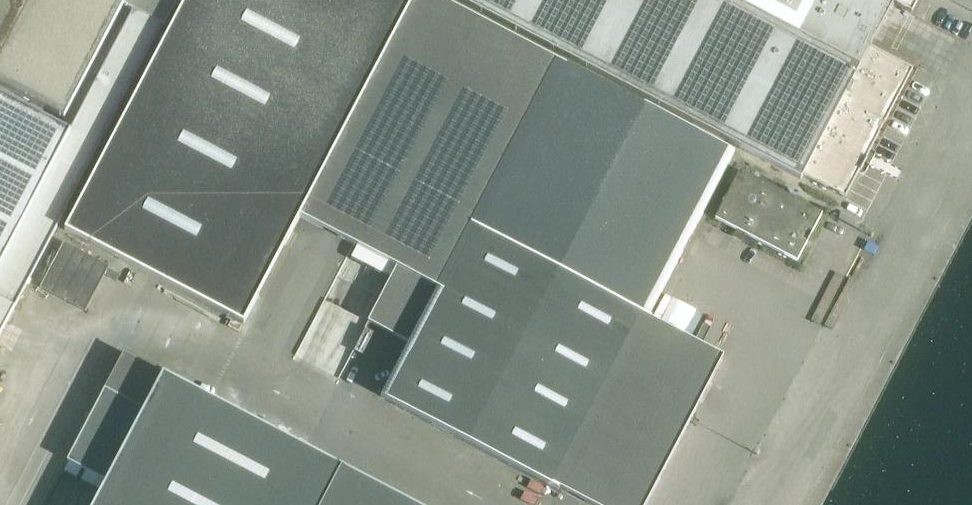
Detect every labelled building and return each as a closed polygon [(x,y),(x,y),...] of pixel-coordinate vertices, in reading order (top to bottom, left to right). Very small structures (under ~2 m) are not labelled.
[(178,0),(0,0),(0,85),(64,119),(124,5),(133,9),(163,25),(164,26),(178,0)] [(65,230),(244,324),(296,224),(414,0),(185,0),(65,230)] [(899,0),(459,0),(801,179),(803,176),(870,47),(891,6),(895,8),(899,0)] [(895,8),(911,12),(918,0),(899,0),(895,8)] [(163,25),(133,9),(69,131),(0,95),(0,335),(163,25)] [(497,33),(474,78),(519,102),(543,56),(497,33)] [(803,176),(843,197),(845,198),(913,70),(870,47),(803,176)] [(381,396),(559,489),(734,153),(564,63),(557,59),(381,396)] [(822,214),(740,171),(715,219),(797,261),(822,214)] [(124,352),(67,461),(106,481),(94,504),(415,504),(124,352)]
